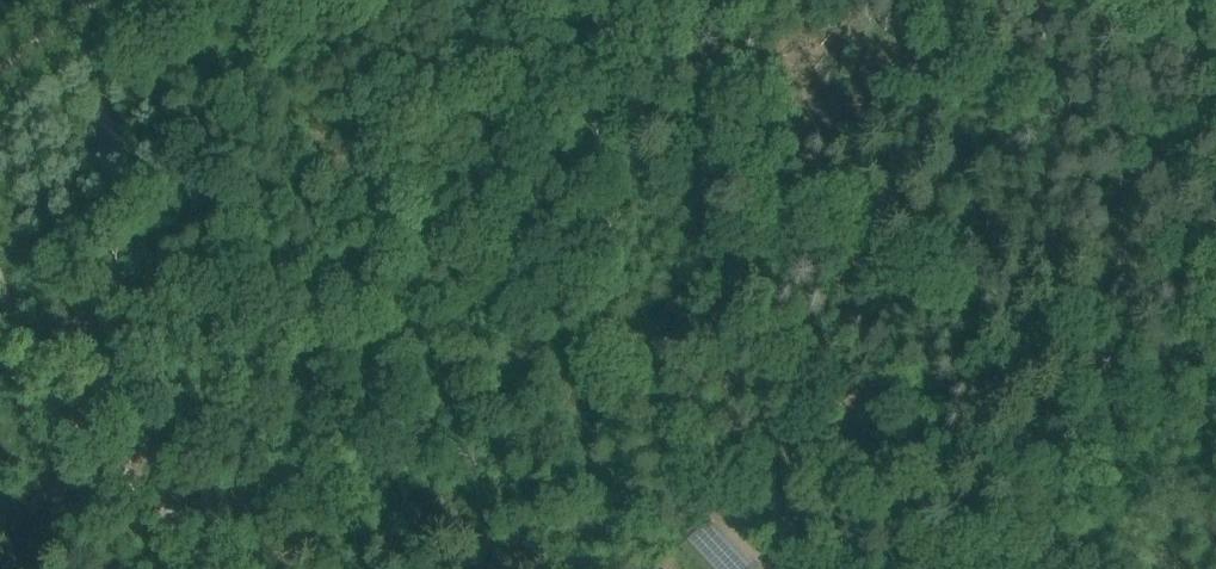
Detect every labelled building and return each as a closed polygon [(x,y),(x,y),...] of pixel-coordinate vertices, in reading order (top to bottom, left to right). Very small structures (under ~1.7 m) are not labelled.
[(690,543),(714,568),(752,568),(710,524),(690,543)]
